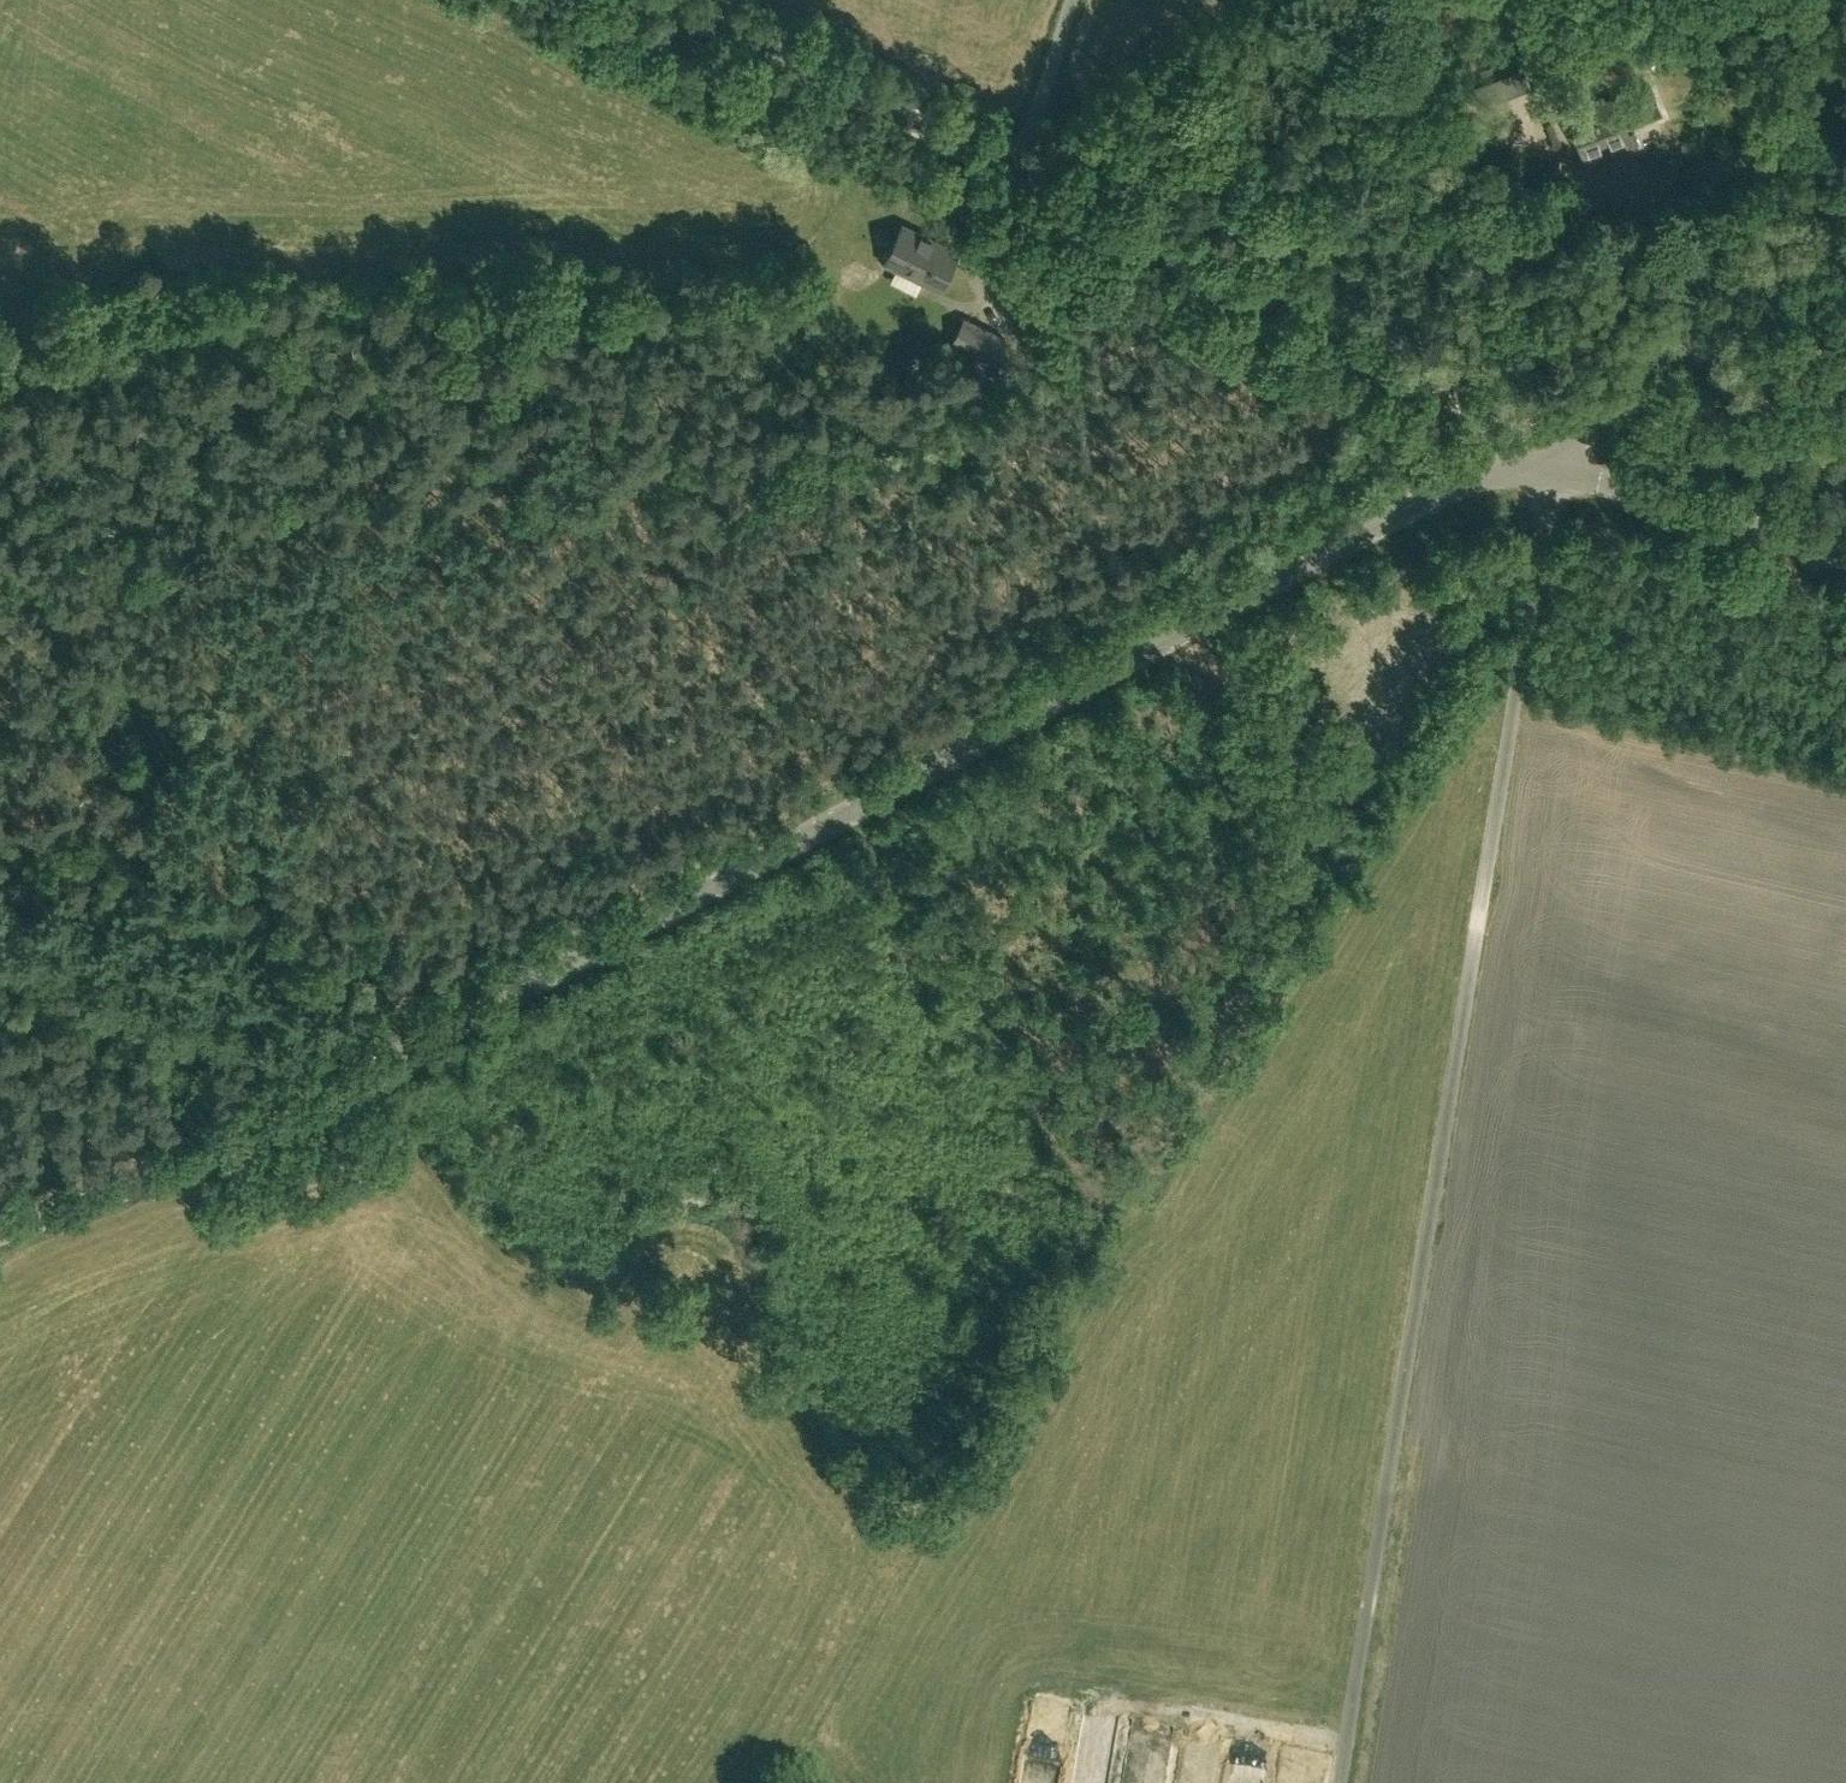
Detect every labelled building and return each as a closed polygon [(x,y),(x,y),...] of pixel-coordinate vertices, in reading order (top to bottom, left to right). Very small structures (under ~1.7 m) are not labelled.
[(1489,72),(1497,98),(1529,86),(1518,61),(1489,72)] [(1585,162),(1632,144),(1625,127),(1639,121),(1627,91),(1566,114),(1585,162)] [(902,224),(884,262),(940,289),(959,251),(902,224)] [(1006,335),(965,317),(948,344),(994,363),(1006,335)] [(1135,1686),(1117,1688),(1119,1701),(1137,1699),(1135,1686)]
